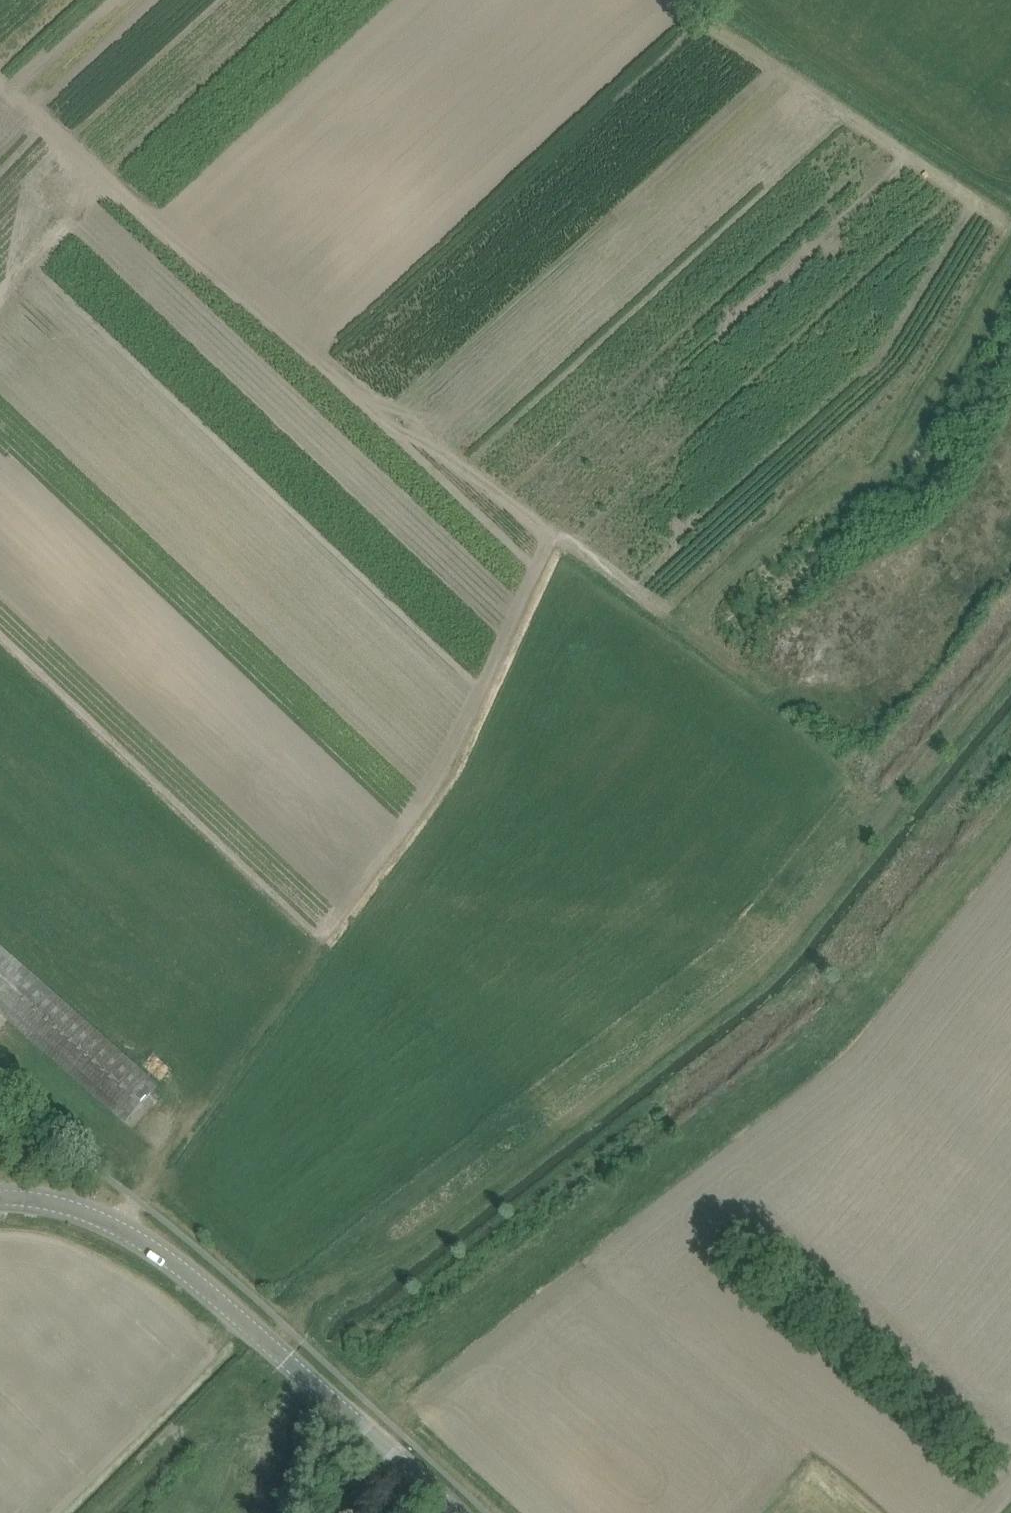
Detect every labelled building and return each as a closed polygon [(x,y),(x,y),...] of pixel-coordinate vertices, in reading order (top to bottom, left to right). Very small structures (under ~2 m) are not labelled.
[(125,1122),(157,1086),(0,948),(0,1012),(125,1122)]
